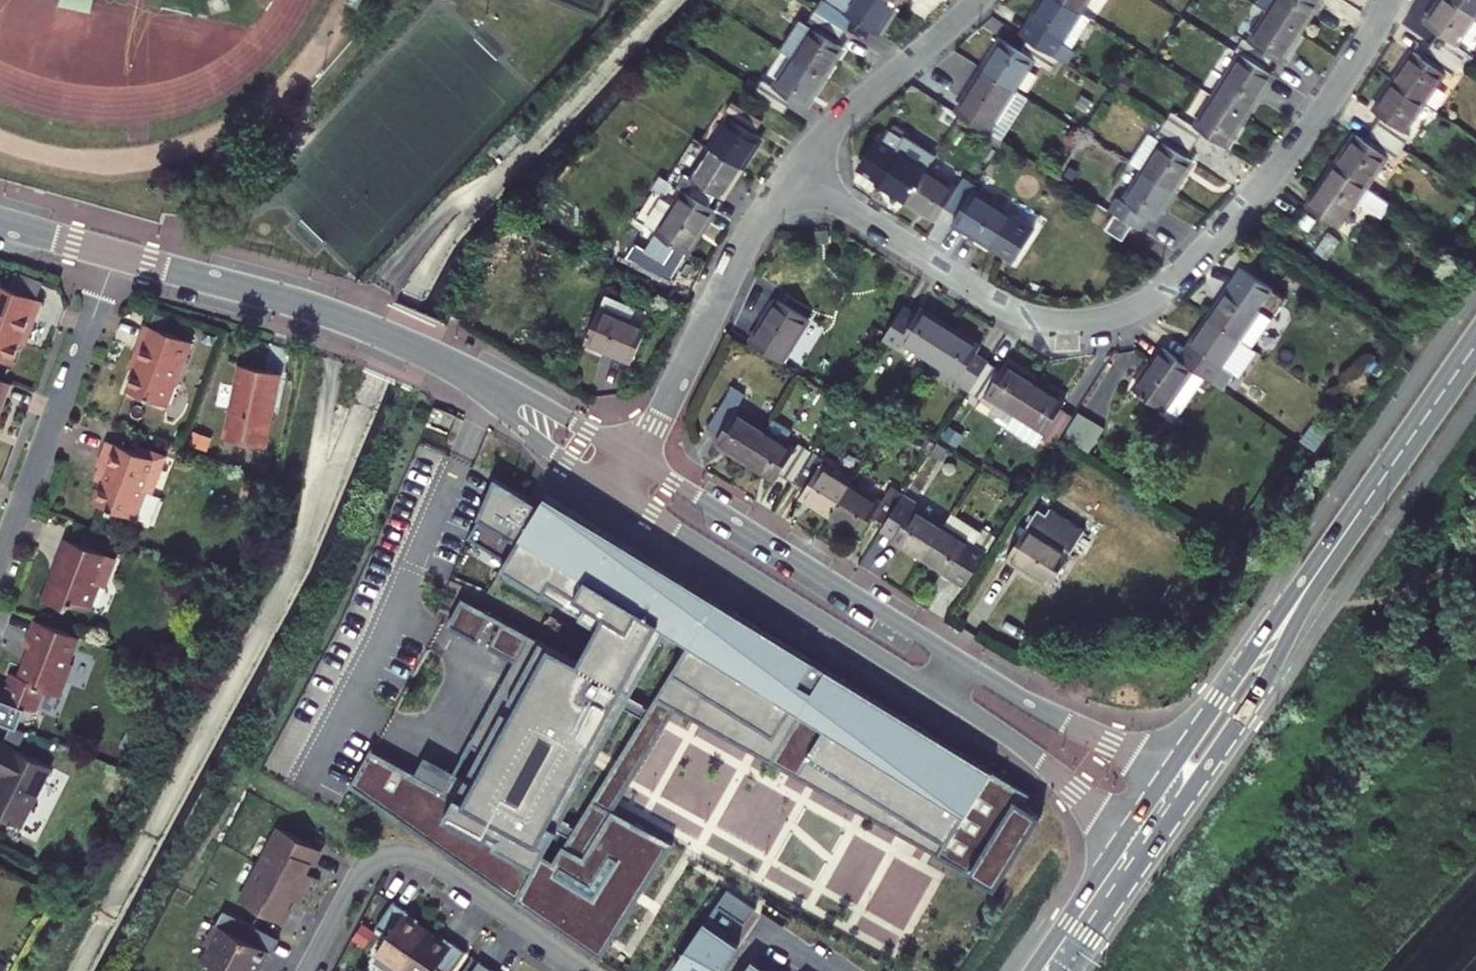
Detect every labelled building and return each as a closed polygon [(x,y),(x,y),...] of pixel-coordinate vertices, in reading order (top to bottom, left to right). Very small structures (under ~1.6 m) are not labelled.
[(822,9),(850,28),(858,17),(881,32),(902,1),(901,0),(859,0),(851,12),(833,1),(832,0),(829,0),(822,9)] [(833,1),(851,12),(859,0),(833,0),(833,1)] [(1063,55),(1075,62),(1103,19),(1087,10),(1073,0),(1048,0),(1027,32),(1033,36),(1063,55)] [(1087,10),(1093,0),(1073,0),(1087,10)] [(1324,0),(1279,0),(1273,9),(1304,30),(1324,0)] [(1466,64),(1475,50),(1462,40),(1475,20),(1475,11),(1461,0),(1444,0),(1431,19),(1446,30),(1437,43),(1466,64)] [(1475,11),(1475,0),(1461,0),(1475,11)] [(804,17),(785,44),(794,50),(829,74),(848,46),(841,41),(850,28),(822,9),(813,23),(804,17)] [(1241,49),(1246,53),(1271,69),(1280,56),(1285,59),(1304,30),(1273,9),(1254,38),(1250,35),(1241,49)] [(1009,37),(990,67),(1021,87),(1040,57),(1056,67),(1063,55),(1033,36),(1025,47),(1009,37)] [(1466,64),(1437,43),(1429,55),(1421,49),(1400,80),(1431,102),(1452,71),(1458,75),(1466,64)] [(1218,87),(1241,56),(1232,49),(1209,80),(1218,87)] [(770,74),(760,89),(789,107),(798,95),(810,103),(829,74),(794,50),(776,78),(770,74)] [(1249,114),(1276,72),(1271,69),(1246,53),(1219,95),(1249,114)] [(1021,87),(990,67),(963,111),(993,130),(1021,87)] [(1431,102),(1400,80),(1379,109),(1387,114),(1378,128),(1408,148),(1417,135),(1410,131),(1431,102)] [(1181,111),(1172,125),(1201,144),(1211,130),(1230,142),(1249,114),(1219,95),(1199,124),(1181,111)] [(700,135),(744,163),(764,131),(759,128),(766,117),(735,98),(728,110),(719,104),(700,135)] [(1138,161),(1150,169),(1180,189),(1199,161),(1193,157),(1201,144),(1172,125),(1164,137),(1156,133),(1138,161)] [(1361,135),(1342,162),(1373,183),(1392,156),(1399,161),(1408,148),(1378,128),(1369,140),(1361,135)] [(884,181),(912,199),(932,168),(939,157),(897,131),(874,168),(887,176),(884,181)] [(688,170),(680,182),(686,185),(712,202),(718,191),(724,195),(744,163),(700,135),(681,165),(688,170)] [(1373,183),(1342,162),(1313,203),(1344,224),(1344,223),(1356,231),(1375,203),(1388,212),(1397,200),(1373,183)] [(887,176),(874,168),(871,172),(884,181),(887,176)] [(962,187),(932,168),(912,199),(942,218),(948,209),(961,217),(982,184),(969,176),(962,187)] [(1180,189),(1150,169),(1131,200),(1125,196),(1116,209),(1122,213),(1139,224),(1147,229),(1156,216),(1161,219),(1180,189)] [(1024,211),(982,184),(961,217),(1003,244),(1024,211)] [(716,205),(712,202),(686,185),(647,246),(666,258),(676,241),(688,249),(716,205)] [(1122,213),(1113,227),(1130,238),(1139,224),(1122,213)] [(1244,274),(1215,316),(1258,346),(1279,316),(1277,316),(1286,303),(1244,274)] [(0,284),(0,355),(17,361),(24,343),(33,318),(37,319),(44,300),(0,284)] [(610,289),(588,334),(635,357),(651,326),(637,319),(644,305),(610,289)] [(816,319),(785,299),(757,342),(789,362),(816,319)] [(909,306),(889,336),(900,343),(904,337),(935,358),(956,325),(924,305),(918,313),(909,306)] [(157,312),(153,324),(165,328),(169,316),(157,312)] [(1259,346),(1215,316),(1195,344),(1201,348),(1191,362),(1197,366),(1220,382),(1230,369),(1238,375),(1259,346)] [(33,318),(24,343),(28,345),(37,319),(33,318)] [(144,344),(135,369),(128,389),(170,404),(193,339),(165,328),(153,324),(148,322),(141,342),(144,344)] [(956,325),(935,358),(964,376),(961,381),(976,391),(995,362),(980,352),(985,344),(956,325)] [(144,344),(141,342),(132,367),(135,369),(144,344)] [(1191,362),(1168,346),(1141,384),(1170,404),(1197,366),(1191,362)] [(285,370),(243,362),(228,434),(270,443),(285,370)] [(1011,429),(1042,381),(1011,362),(1006,369),(995,362),(976,391),(988,399),(981,409),(1011,429)] [(16,380),(0,374),(0,422),(16,380)] [(758,385),(747,379),(723,419),(733,426),(729,433),(760,451),(779,419),(749,401),(758,385)] [(1073,401),(1042,381),(1011,429),(1043,449),(1050,439),(1062,446),(1067,439),(1081,416),(1068,408),(1073,401)] [(779,419),(760,451),(788,469),(791,464),(806,473),(826,441),(812,432),(817,423),(787,406),(779,419)] [(1116,430),(1084,411),(1081,416),(1067,439),(1098,458),(1116,430)] [(137,448),(109,438),(99,464),(102,465),(108,467),(104,481),(96,501),(110,506),(110,508),(117,511),(118,509),(137,516),(147,488),(154,490),(168,453),(139,443),(137,448)] [(826,441),(806,473),(816,479),(813,484),(846,504),(865,473),(832,453),(836,447),(826,441)] [(108,467),(102,465),(97,478),(104,481),(108,467)] [(865,473),(846,504),(873,521),(882,507),(898,517),(917,486),(901,477),(893,490),(865,473)] [(372,748),(350,787),(600,960),(673,843),(612,810),(584,857),(563,843),(555,860),(544,855),(666,632),(685,597),(495,479),(494,482),(497,484),(467,538),(506,562),(501,569),(597,629),(582,664),(478,608),(464,635),(481,644),(494,620),(505,626),(491,650),(516,664),(469,747),(481,754),(466,781),(454,774),(444,791),(415,775),(373,751),(374,749),(372,748)] [(917,486),(898,517),(908,524),(905,529),(937,549),(956,518),(925,498),(928,493),(917,486)] [(968,499),(956,518),(937,549),(964,566),(968,560),(984,570),(1011,526),(968,499)] [(1037,516),(1018,547),(1062,575),(1090,531),(1060,512),(1051,525),(1037,516)] [(111,580),(120,558),(71,540),(64,559),(66,560),(62,571),(57,569),(48,594),(73,604),(75,599),(95,607),(104,582),(111,580)] [(968,560),(964,566),(980,576),(984,570),(968,560)] [(685,597),(666,632),(685,643),(653,695),(566,845),(584,857),(612,810),(671,705),(905,838),(912,826),(744,733),(769,690),(792,705),(798,695),(774,680),(773,682),(713,645),(727,623),(700,606),(685,597)] [(464,635),(478,608),(465,600),(451,628),(464,635)] [(924,730),(734,612),(727,623),(713,645),(773,682),(774,680),(798,695),(792,705),(769,690),(744,733),(912,826),(905,838),(997,888),(1041,815),(1023,805),(1030,795),(942,740),(936,750),(918,739),(924,730)] [(34,658),(27,680),(18,676),(9,701),(43,713),(51,690),(67,696),(80,663),(75,661),(84,635),(39,618),(29,645),(38,648),(40,649),(36,659),(34,658)] [(0,741),(0,775),(6,778),(0,789),(0,815),(27,828),(56,768),(0,741)] [(265,866),(316,895),(323,882),(309,874),(313,866),(316,867),(325,852),(285,830),(265,866)] [(309,908),(316,895),(265,866),(244,902),(284,925),(292,910),(289,909),(294,900),(309,908)] [(728,889),(716,905),(745,925),(756,909),(728,889)] [(393,937),(381,954),(405,970),(432,932),(421,925),(409,917),(412,912),(398,903),(381,928),(393,937)] [(210,945),(214,948),(207,961),(226,970),(261,970),(272,951),(270,950),(277,937),(228,911),(210,945)] [(424,921),(412,912),(409,917),(421,925),(424,921)] [(678,970),(720,970),(738,946),(716,931),(719,926),(707,918),(673,968),(678,970)] [(405,970),(441,970),(443,970),(459,970),(471,953),(458,944),(455,948),(442,940),(432,932),(405,970)] [(445,935),(442,940),(455,948),(458,944),(445,935)] [(270,950),(272,951),(261,970),(268,970),(284,940),(277,937),(270,950)] [(753,961),(746,970),(767,970),(753,961)] [(478,970),(497,970),(484,962),(478,970)]
